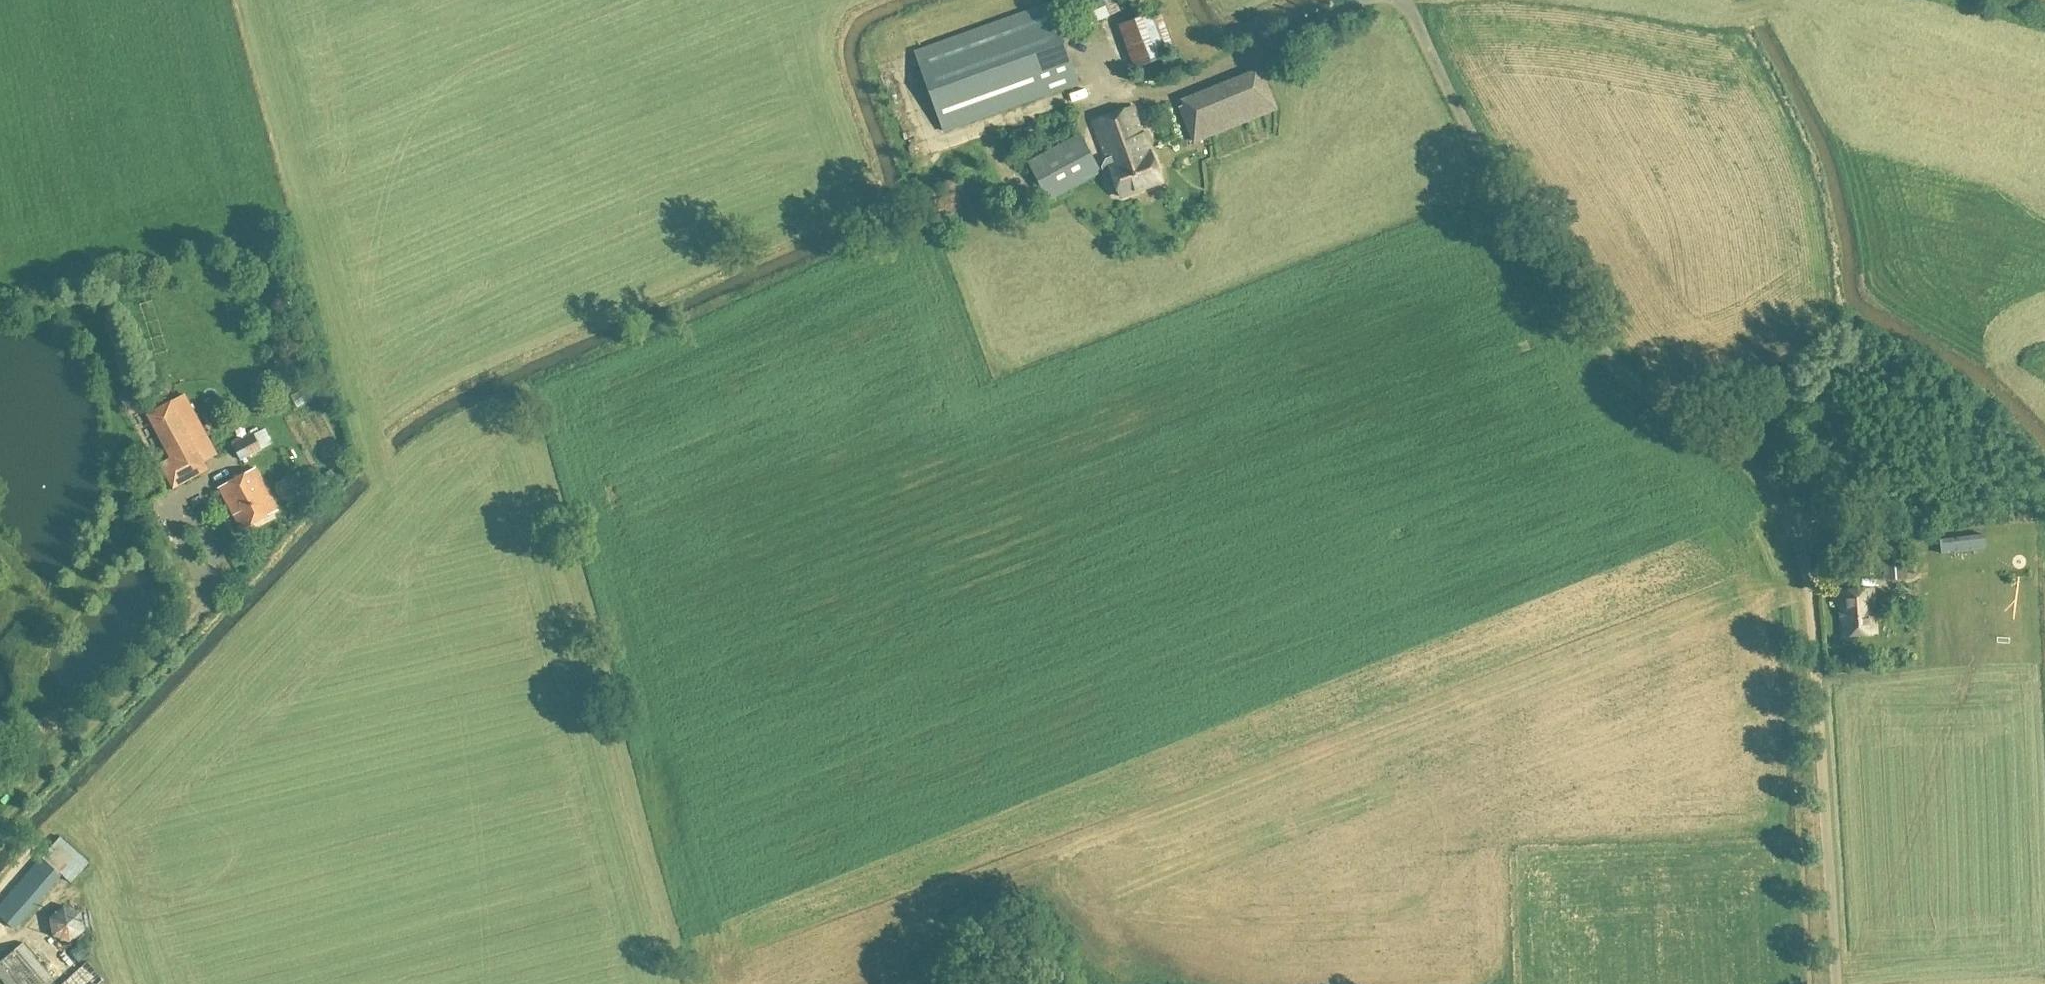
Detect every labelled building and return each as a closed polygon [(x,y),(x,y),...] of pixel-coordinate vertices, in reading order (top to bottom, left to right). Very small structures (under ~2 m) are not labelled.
[(1088,24),(1111,14),(1105,0),(1078,0),(1088,24)] [(1050,1),(916,50),(944,130),(1079,81),(1050,1)] [(1125,58),(1148,52),(1140,17),(1117,23),(1125,58)] [(1067,24),(1065,34),(1081,38),(1084,28),(1067,24)] [(1263,73),(1179,106),(1194,143),(1277,109),(1263,73)] [(1135,106),(1094,120),(1110,166),(1104,168),(1109,184),(1115,182),(1121,197),(1162,182),(1151,151),(1151,152),(1135,106)] [(1082,133),(1029,162),(1049,198),(1102,170),(1082,133)] [(172,400),(146,413),(170,458),(160,463),(173,488),(209,469),(172,400)] [(241,460),(262,449),(254,433),(252,435),(250,432),(232,441),(241,460)] [(255,467),(219,487),(242,529),(278,510),(255,467)] [(1885,580),(1908,578),(1905,543),(1882,545),(1885,580)] [(1874,588),(1840,591),(1843,636),(1877,634),(1874,588)] [(43,856),(41,855),(0,903),(0,916),(15,929),(63,875),(71,882),(90,862),(61,835),(43,856)] [(49,976),(22,939),(0,955),(0,982),(2,983),(38,983),(49,976)] [(97,977),(79,959),(52,983),(90,983),(97,977)]
